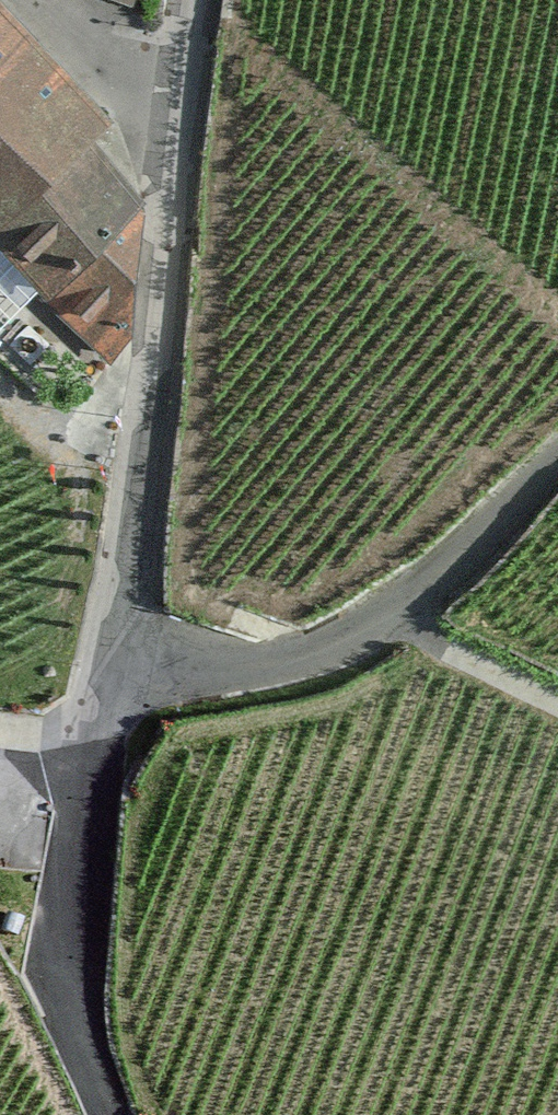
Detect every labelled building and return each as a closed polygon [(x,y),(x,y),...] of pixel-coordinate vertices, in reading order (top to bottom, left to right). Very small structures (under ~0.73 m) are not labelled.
[(0,2),(0,243),(50,289),(44,298),(106,354),(120,331),(140,189),(96,145),(118,124),(0,2)]
